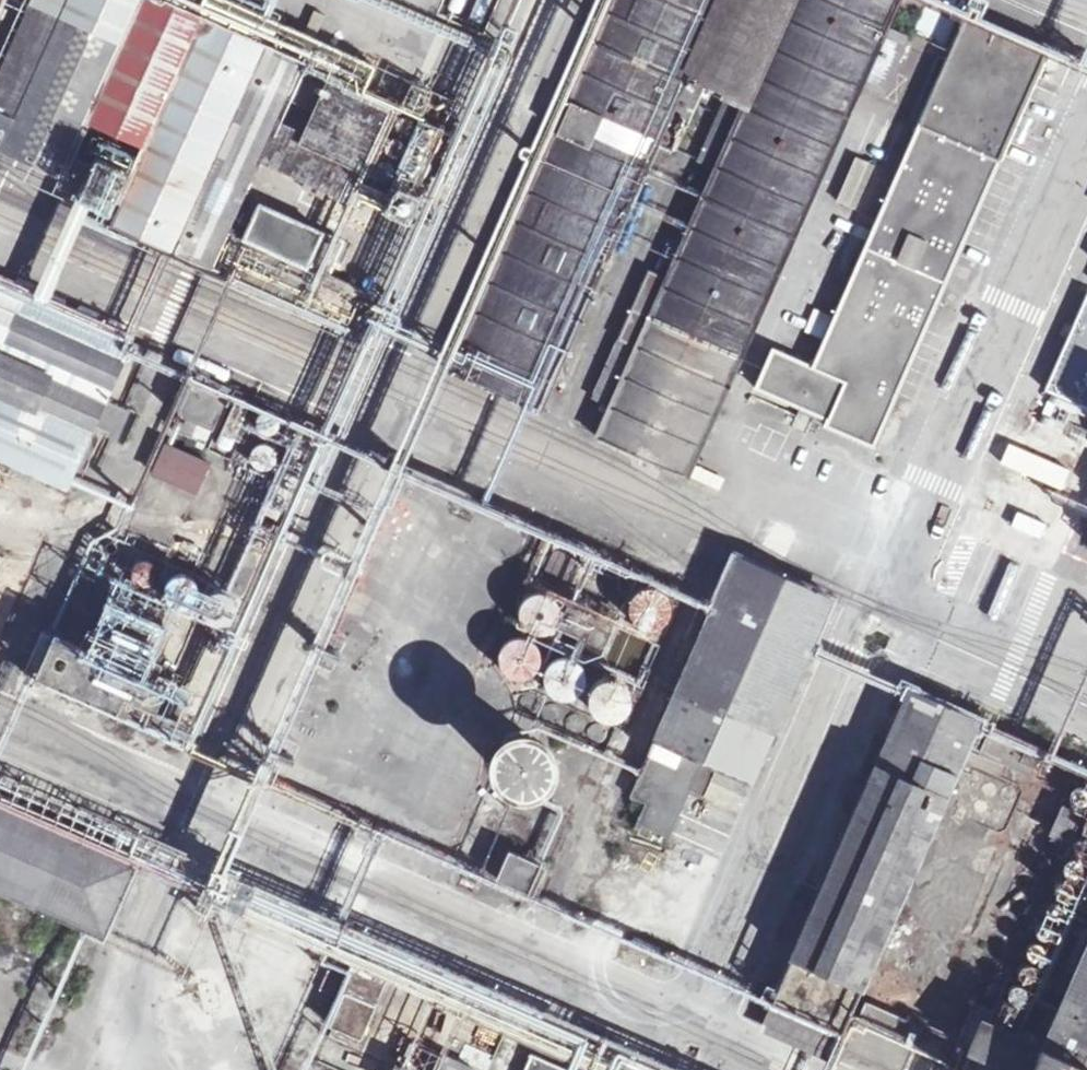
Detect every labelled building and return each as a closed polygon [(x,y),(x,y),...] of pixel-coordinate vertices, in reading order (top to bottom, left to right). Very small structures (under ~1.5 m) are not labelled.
[(0,115),(0,148),(70,180),(63,194),(119,220),(116,226),(345,330),(370,276),(365,262),(348,254),(350,250),(265,211),(252,238),(240,232),(269,168),(358,207),(403,107),(377,96),(389,71),(323,43),(312,67),(270,48),(280,26),(220,0),(183,0),(179,10),(163,2),(164,0),(51,0),(0,115)] [(9,0),(0,0),(0,19),(9,0)] [(391,16),(398,0),(355,0),(391,16)] [(391,16),(435,35),(451,0),(398,0),(391,16)] [(716,0),(618,0),(452,374),(533,412),(656,140),(677,149),(705,89),(680,79),(716,0)] [(745,108),(729,100),(703,159),(721,168),(669,283),(649,274),(618,342),(639,351),(612,412),(599,441),(685,481),(861,89),(890,27),(901,0),(794,0),(745,108)] [(705,89),(729,100),(745,108),(794,0),(716,0),(680,79),(705,89)] [(924,7),(912,33),(945,46),(956,21),(924,7)] [(870,451),(1049,55),(969,20),(813,369),(774,353),(755,392),(826,424),(823,430),(870,451)] [(890,27),(861,89),(887,100),(905,59),(911,35),(890,27)] [(1068,123),(1085,110),(1074,96),(1057,110),(1068,123)] [(423,120),(401,169),(424,179),(445,130),(423,120)] [(874,171),(857,163),(836,207),(854,214),(874,171)] [(404,187),(397,207),(416,214),(423,193),(404,187)] [(66,487),(91,431),(105,399),(129,346),(0,289),(0,458),(66,487)] [(796,321),(784,323),(780,332),(787,342),(798,341),(803,330),(796,321)] [(1041,425),(1080,442),(1086,426),(1086,322),(1041,425)] [(134,350),(159,359),(165,344),(140,335),(134,350)] [(639,351),(618,342),(591,401),(612,412),(639,351)] [(232,391),(197,375),(175,426),(210,441),(232,391)] [(105,399),(91,431),(122,445),(136,413),(105,399)] [(1014,444),(1006,461),(1059,485),(1067,469),(1014,444)] [(215,467),(169,447),(157,473),(203,494),(215,467)] [(642,808),(634,826),(668,840),(688,797),(702,770),(744,789),(829,600),(732,556),(624,800),(642,808)] [(650,636),(667,606),(638,590),(630,605),(587,580),(578,595),(650,636)] [(103,584),(68,663),(78,668),(128,690),(164,611),(103,584)] [(68,663),(37,650),(18,689),(62,706),(78,668),(68,663)] [(78,668),(62,706),(176,758),(193,720),(128,690),(78,668)] [(906,695),(769,1003),(837,1034),(973,724),(906,695)] [(992,732),(980,758),(1026,778),(1038,752),(992,732)] [(513,735),(497,742),(488,761),(495,779),(513,788),(533,782),(541,763),(535,745),(513,735)] [(1067,805),(1051,833),(1067,842),(1083,814),(1067,805)] [(81,930),(97,938),(127,872),(0,816),(0,894),(81,930)] [(542,869),(505,852),(491,883),(529,900),(542,869)] [(1016,1069),(1086,1069),(1086,912),(1027,1044),(1016,1069)] [(387,976),(353,960),(324,1024),(353,1037),(363,1013),(369,1015),(387,976)] [(842,1052),(883,1069),(900,1069),(918,1032),(862,1008),(842,1052)] [(1027,1044),(975,1022),(953,1069),(1016,1069),(1027,1044)] [(529,1058),(524,1069),(555,1069),(529,1058)] [(444,1060),(440,1069),(466,1069),(444,1060)]
